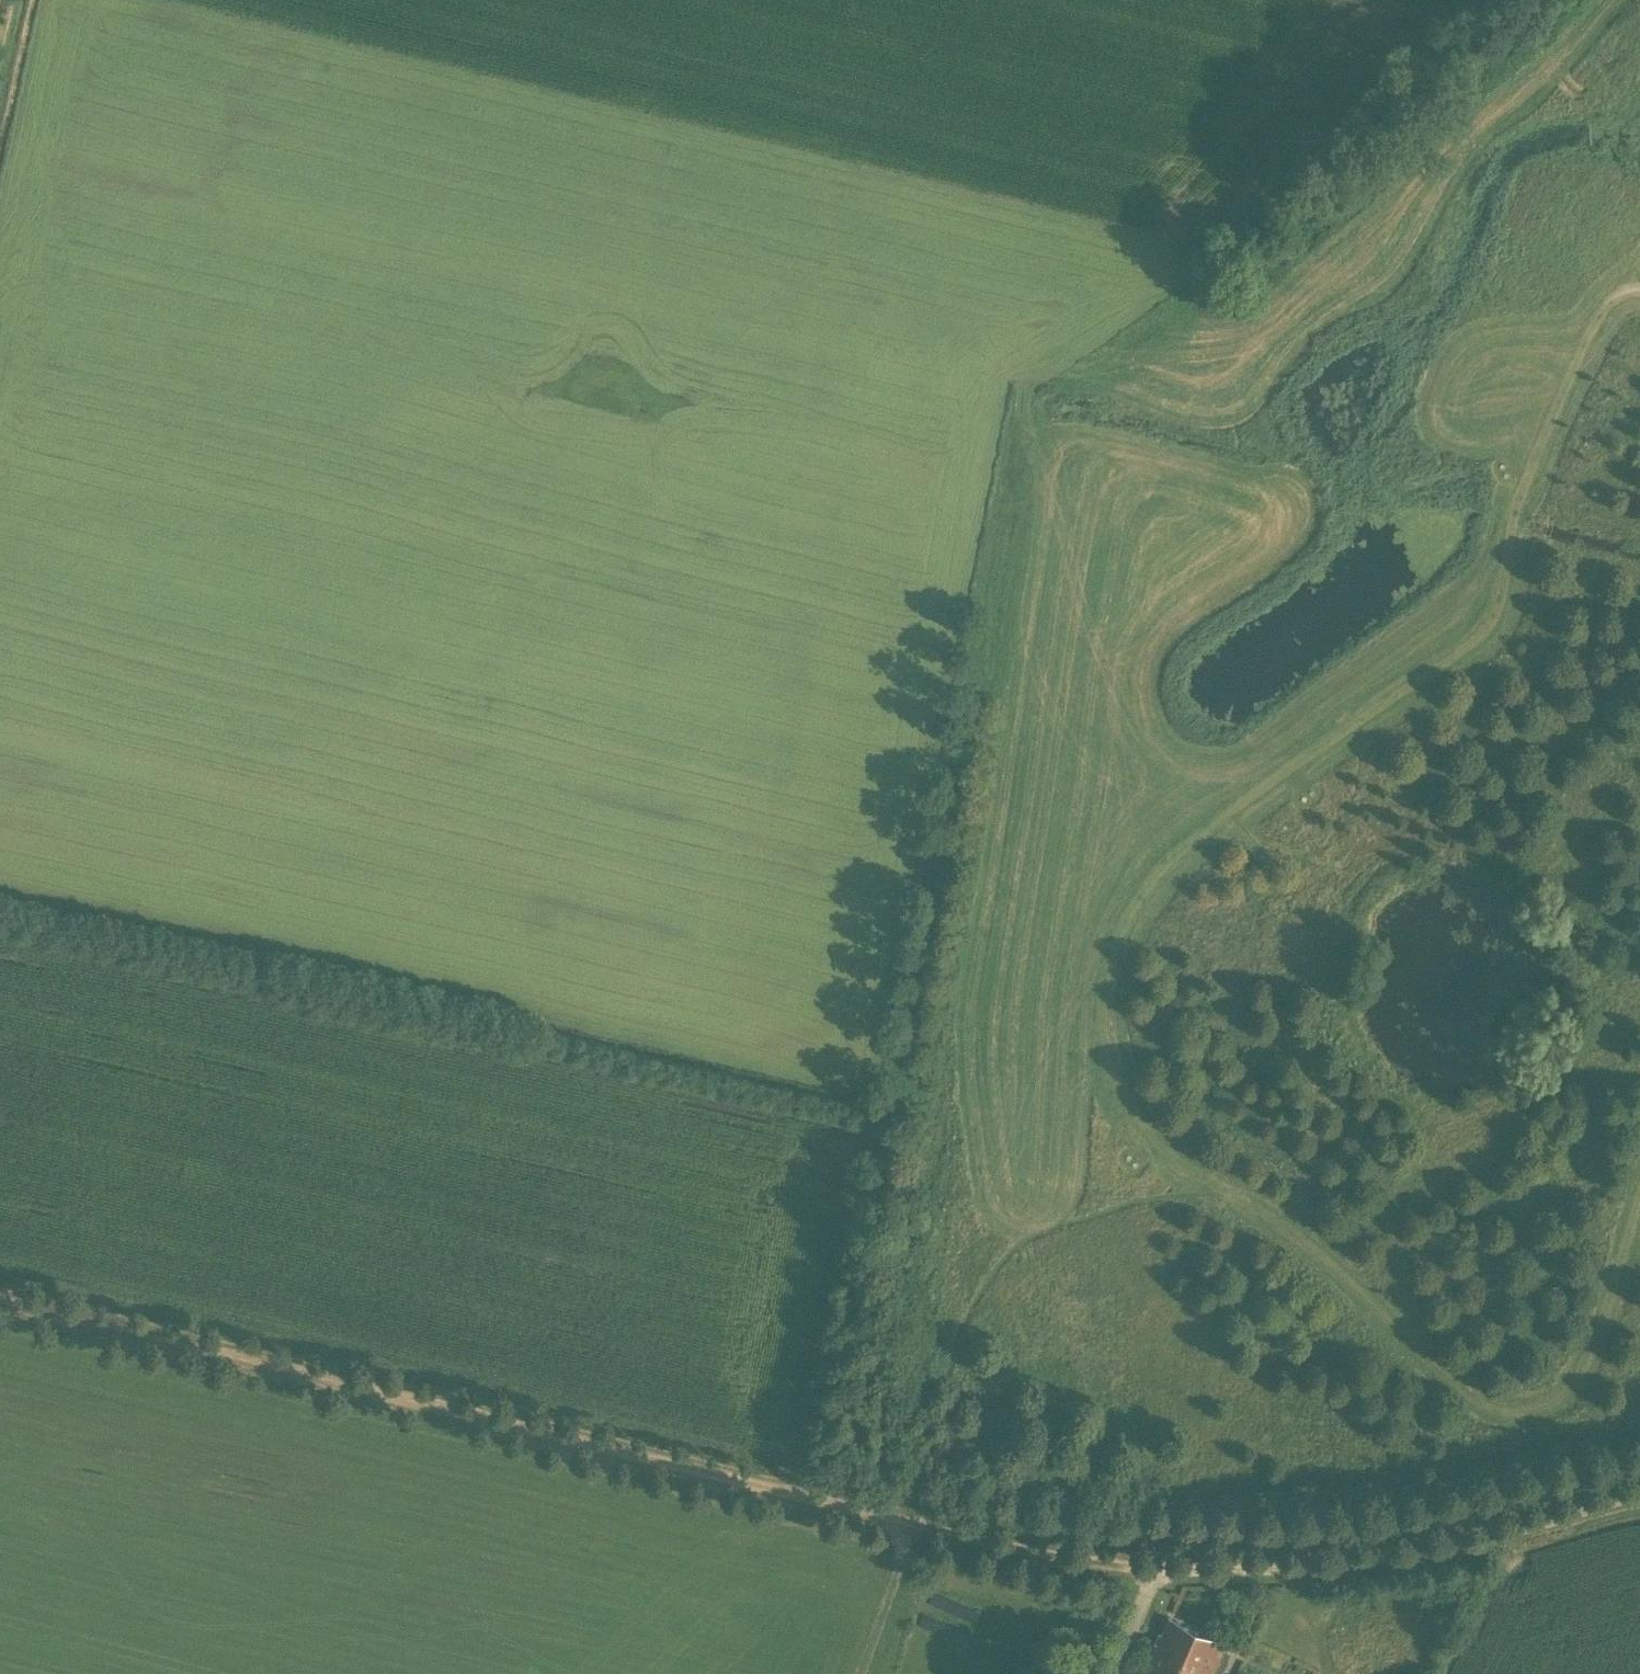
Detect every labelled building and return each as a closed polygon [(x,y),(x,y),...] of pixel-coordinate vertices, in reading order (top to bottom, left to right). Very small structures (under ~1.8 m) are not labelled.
[(1226,1642),(1171,1617),(1145,1673),(1211,1673),(1226,1642)]
